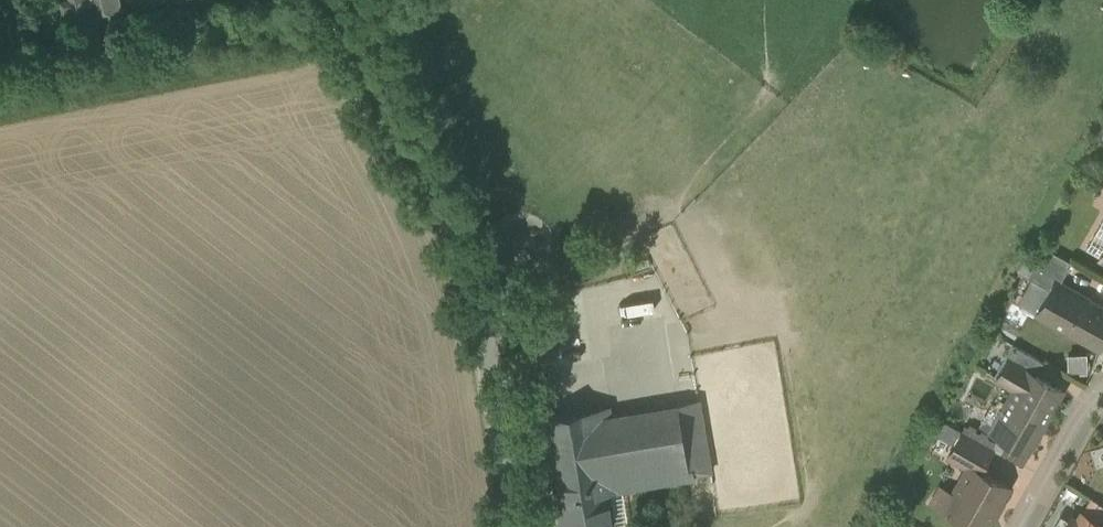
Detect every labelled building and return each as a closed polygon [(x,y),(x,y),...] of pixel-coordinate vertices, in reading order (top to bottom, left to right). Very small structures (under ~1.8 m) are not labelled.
[(76,28),(101,23),(101,21),(99,12),(96,0),(71,0),(76,28)] [(99,12),(122,8),(120,0),(96,0),(99,12)] [(1044,246),(1027,277),(1050,289),(1056,279),(1060,281),(1071,262),(1044,246)] [(1056,279),(1050,289),(1036,314),(1098,348),(1102,339),(1102,308),(1089,300),(1090,298),(1060,281),(1056,279)] [(1042,361),(1011,344),(1003,358),(1009,361),(1010,360),(1035,375),(1042,361)] [(1065,371),(1085,370),(1084,352),(1064,353),(1065,371)] [(1035,375),(1010,360),(1009,361),(999,379),(1015,388),(1003,408),(1008,411),(995,433),(1027,451),(1062,390),(1035,375)] [(699,401),(610,415),(609,408),(545,418),(554,476),(602,468),(605,489),(711,472),(699,401)] [(992,448),(962,431),(947,457),(949,458),(950,455),(969,465),(969,464),(979,470),(992,448)] [(969,464),(969,465),(944,509),(975,526),(984,526),(1007,485),(979,470),(969,464)] [(554,476),(563,526),(611,526),(605,489),(602,468),(554,476)] [(1081,513),(1077,520),(1071,517),(1065,526),(1102,526),(1102,525),(1081,513)]
